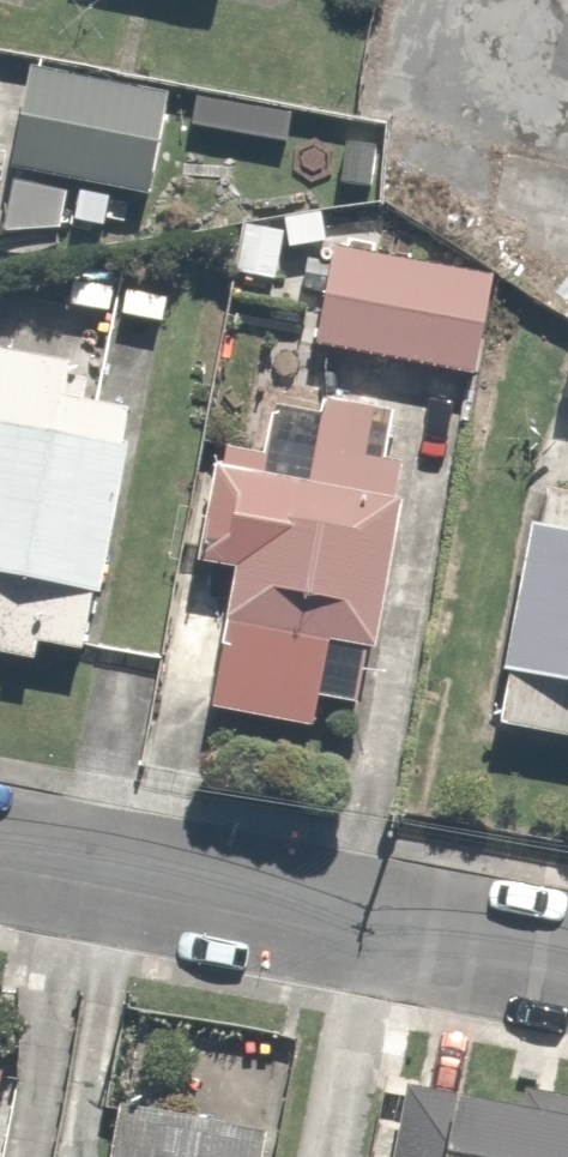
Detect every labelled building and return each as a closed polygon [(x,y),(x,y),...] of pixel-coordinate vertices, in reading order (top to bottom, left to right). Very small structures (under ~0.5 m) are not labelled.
[(23,35),(30,0),(0,0),(0,31),(23,35)] [(186,93),(41,69),(10,253),(79,265),(85,232),(116,237),(123,198),(167,206),(186,93)] [(506,286),(341,260),(325,365),(490,391),(506,286)] [(152,336),(101,328),(94,377),(1,363),(0,372),(0,651),(102,667),(152,336)] [(291,482),(224,470),(204,580),(252,589),(226,727),(332,747),(340,706),(367,711),(376,660),(396,663),(429,483),(393,477),(401,432),(304,414),(291,482)] [(556,499),(510,740),(567,752),(567,502),(556,499)] [(0,1076),(0,1156),(17,1156),(30,1081),(0,1076)] [(526,1098),(523,1114),(405,1091),(392,1156),(567,1156),(567,1106),(526,1098)] [(276,1144),(228,1135),(135,1118),(128,1156),(274,1156),(276,1144)]
